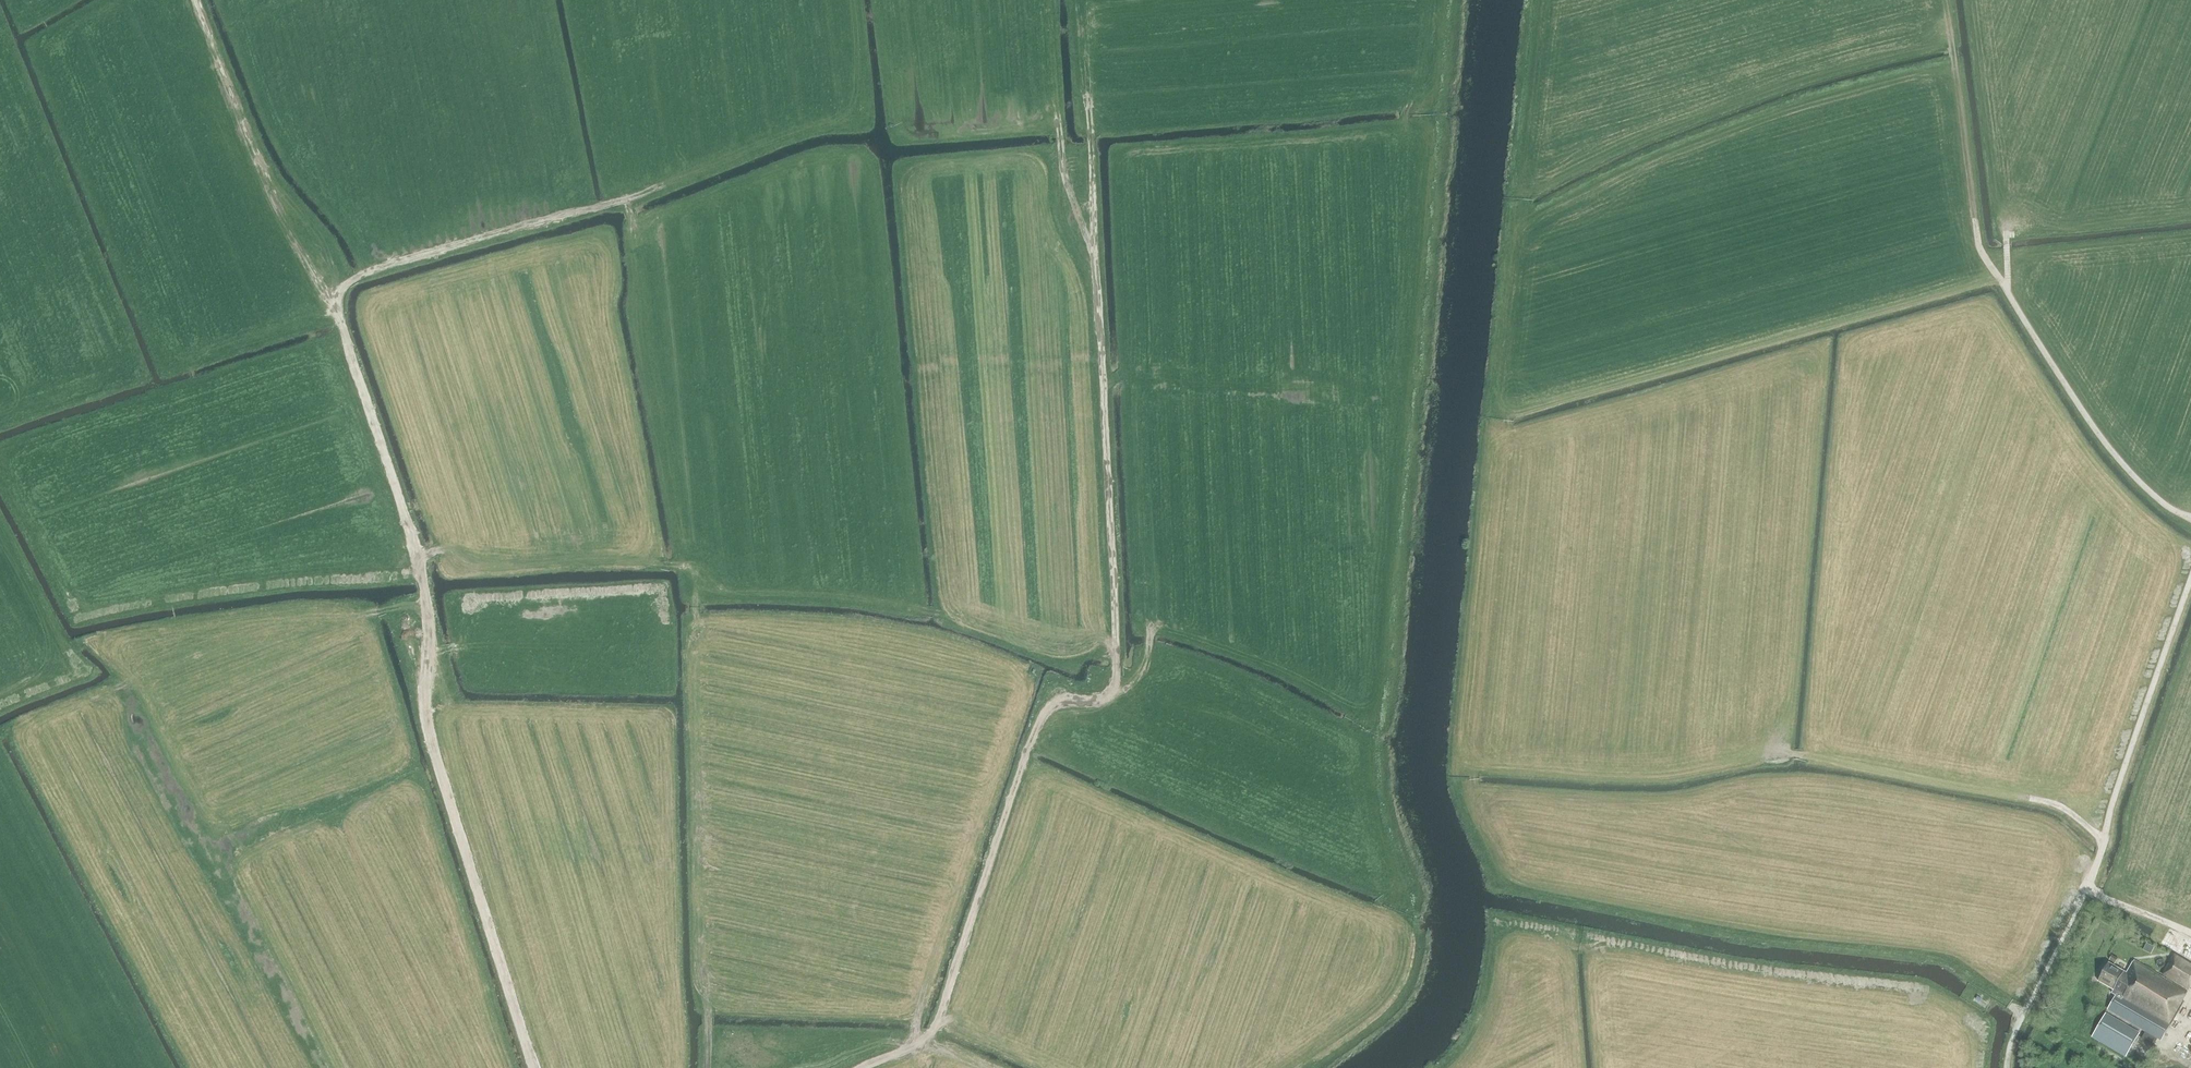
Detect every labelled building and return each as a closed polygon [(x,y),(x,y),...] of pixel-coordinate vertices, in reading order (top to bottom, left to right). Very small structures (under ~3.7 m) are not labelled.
[(2170,982),(2171,980),(2188,990),(2190,985),(2190,965),(2174,955),(2162,975),(2167,978),(2166,980),(2134,961),(2126,973),(2108,963),(2097,981),(2113,990),(2117,992),(2107,1009),(2146,1031),(2141,1040),(2152,1046),(2157,1038),(2161,1040),(2183,1002),(2181,1001),(2187,992),(2170,982)] [(2139,1034),(2105,1014),(2092,1037),(2126,1056),(2139,1034)]
